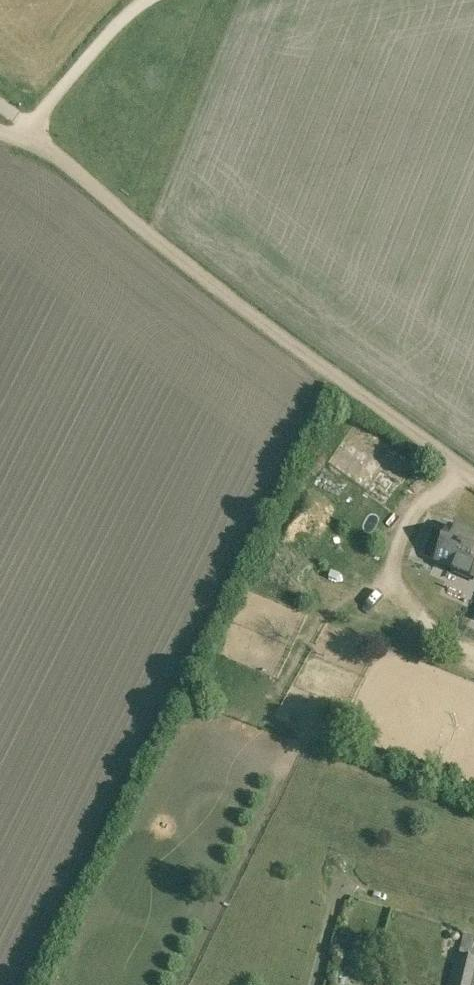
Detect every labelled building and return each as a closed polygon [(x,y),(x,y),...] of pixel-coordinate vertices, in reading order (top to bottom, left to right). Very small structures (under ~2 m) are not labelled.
[(401,484),(415,464),(356,423),(328,462),(368,489),(382,470),(401,484)] [(450,529),(447,535),(443,533),(436,553),(440,554),(438,560),(456,567),(454,573),(472,580),(473,574),(473,538),(450,529)] [(464,933),(451,984),(473,984),(473,936),(464,933)]
